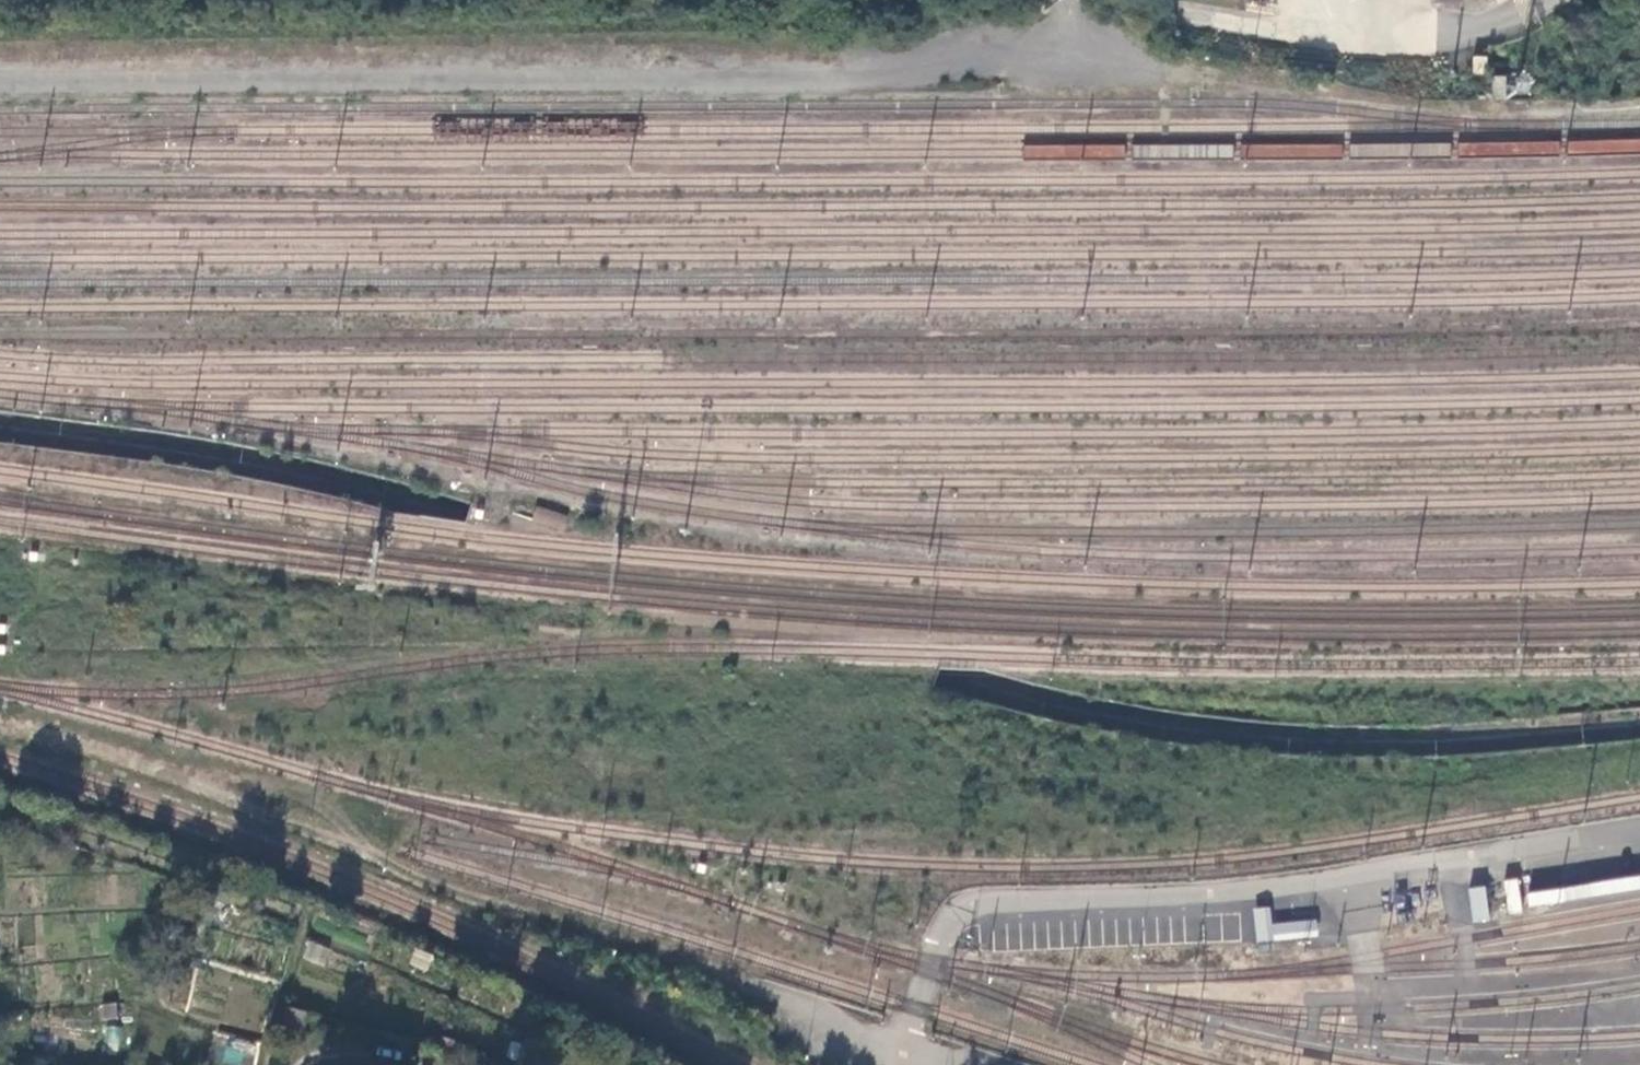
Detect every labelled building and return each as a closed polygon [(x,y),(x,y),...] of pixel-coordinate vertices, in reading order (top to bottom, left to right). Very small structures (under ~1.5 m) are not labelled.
[(1488,58),(1474,58),(1473,81),(1487,81),(1488,58)] [(1505,78),(1492,78),(1491,97),(1505,98),(1505,78)] [(1468,888),(1472,922),(1489,920),(1485,886),(1468,888)] [(1256,908),(1258,939),(1273,938),(1271,907),(1256,908)] [(302,1045),(308,1013),(287,1007),(280,1042),(302,1045)]
